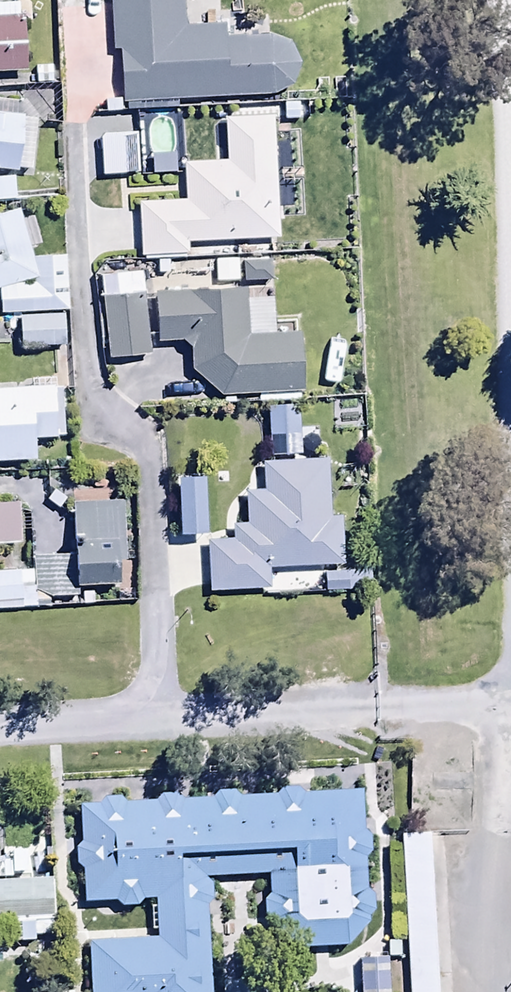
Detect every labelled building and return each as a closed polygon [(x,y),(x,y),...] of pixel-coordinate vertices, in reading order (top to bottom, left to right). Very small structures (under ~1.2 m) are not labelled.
[(110,53),(119,52),(121,104),(270,98),(290,87),(297,64),(288,45),(268,37),(268,34),(224,36),(224,28),(184,29),(183,0),(108,0),(110,53)] [(25,75),(23,18),(16,18),(16,5),(0,5),(0,76),(25,75)] [(28,89),(22,104),(0,102),(0,173),(16,174),(17,172),(20,173),(19,178),(33,179),(39,125),(50,113),(50,90),(28,89)] [(276,242),(272,120),(224,121),(225,164),(181,165),(182,203),(137,204),(138,257),(186,255),(186,245),(276,242)] [(134,136),(98,137),(99,178),(136,177),(134,136)] [(173,155),(151,157),(152,177),(174,175),(173,155)] [(15,202),(15,179),(0,179),(0,203),(15,202)] [(66,314),(64,257),(29,259),(16,212),(0,217),(0,316),(66,314)] [(240,264),(240,285),(270,285),(269,263),(240,264)] [(147,356),(139,277),(99,281),(107,360),(147,356)] [(180,344),(188,350),(189,373),(219,398),(301,395),(299,340),(246,342),(244,292),(151,296),(153,345),(180,344)] [(18,319),(18,351),(63,350),(62,318),(18,319)] [(51,389),(0,392),(0,466),(32,464),(31,442),(61,438),(58,392),(52,392),(51,389)] [(205,543),(206,594),(266,592),(266,571),(341,569),(340,519),(328,520),(327,461),(260,463),(261,492),(244,493),(245,528),(229,528),(230,542),(205,543)] [(33,589),(50,598),(75,598),(75,590),(122,589),(120,503),(69,504),(70,557),(33,558),(33,572),(33,589)] [(19,544),(17,506),(0,507),(0,545),(19,544)] [(33,589),(33,572),(0,572),(0,611),(34,610),(33,589)] [(370,573),(346,573),(346,593),(370,593),(370,573)] [(197,870),(269,866),(273,945),(364,940),(357,786),(78,800),(83,899),(154,895),(156,934),(88,938),(91,991),(204,991),(197,870)] [(460,839),(408,842),(417,991),(469,991),(460,839)] [(0,885),(0,926),(15,926),(16,935),(31,934),(31,937),(51,937),(49,883),(0,885)] [(357,963),(358,991),(387,991),(387,963),(357,963)]
